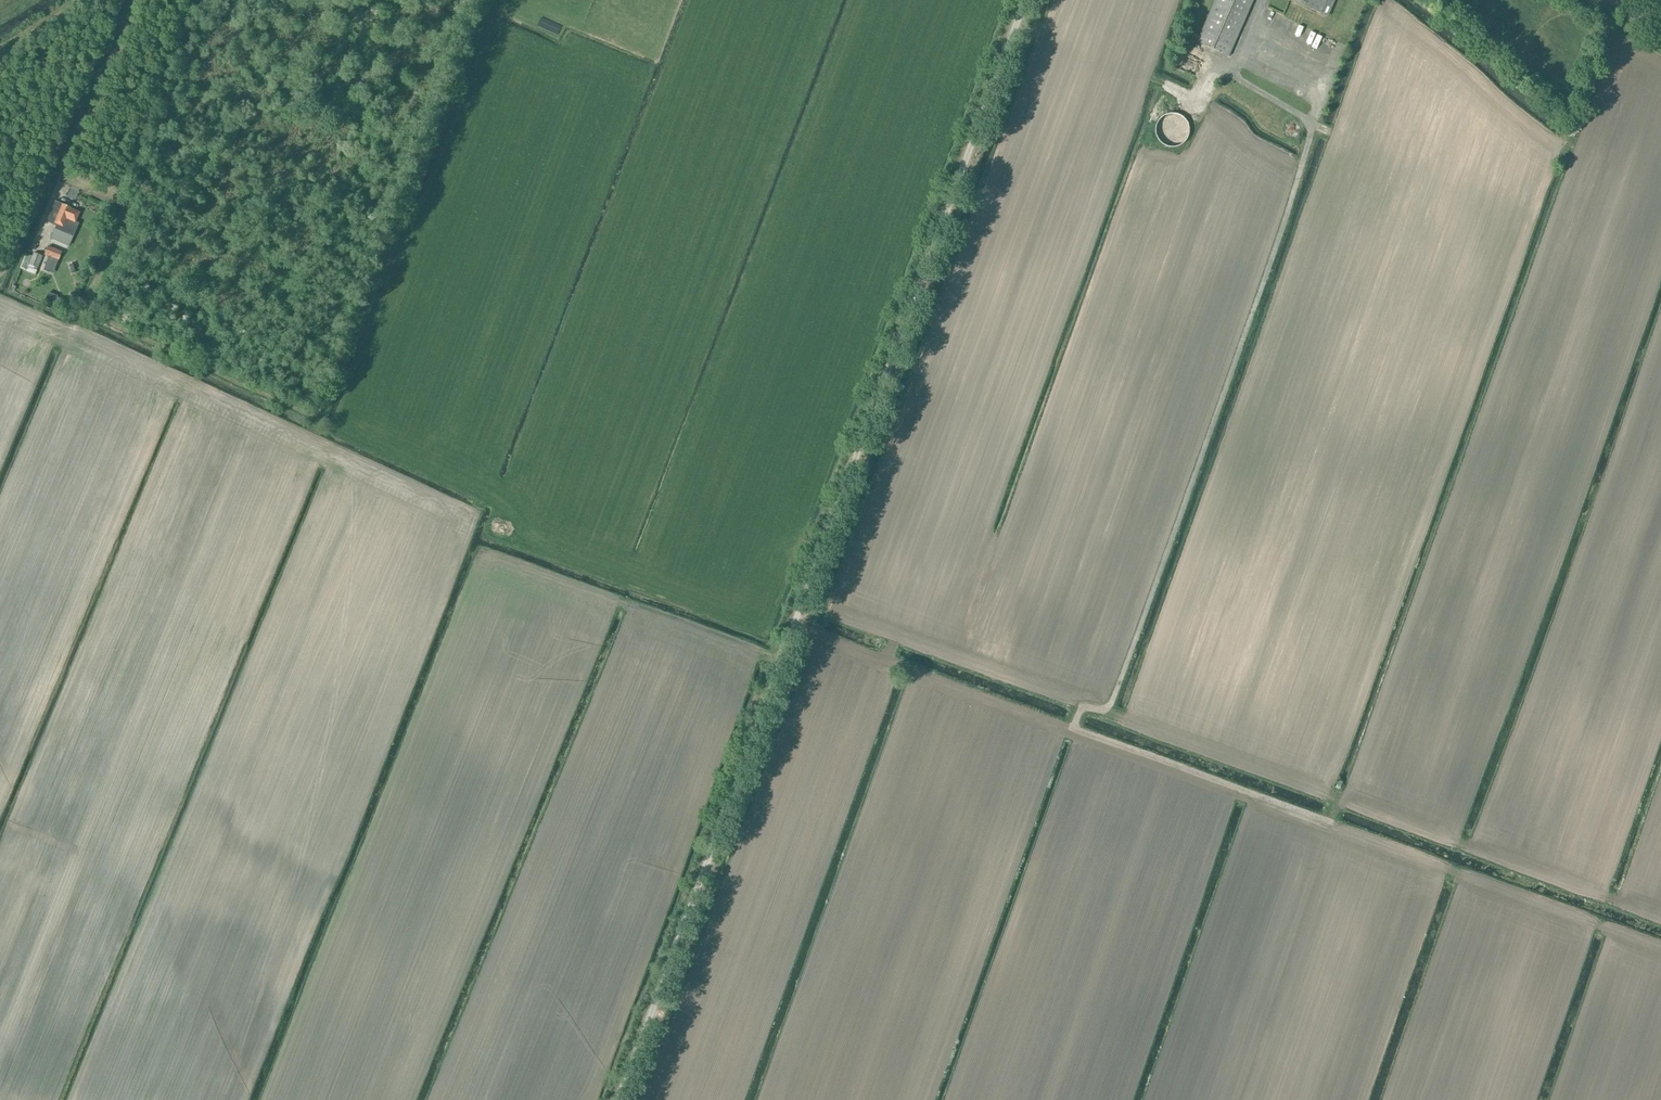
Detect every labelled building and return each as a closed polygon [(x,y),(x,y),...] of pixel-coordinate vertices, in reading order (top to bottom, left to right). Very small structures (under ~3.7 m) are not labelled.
[(1197,42),(1229,56),(1254,0),(1215,0),(1197,42)] [(1336,0),(1290,0),(1329,17),(1336,0)] [(1172,147),(1174,147),(1176,147),(1179,146),(1181,145),(1183,144),(1184,143),(1186,142),(1187,140),(1188,138),(1189,137),(1189,135),(1190,133),(1190,130),(1190,128),(1189,126),(1189,124),(1187,121),(1186,119),(1184,118),(1183,116),(1181,115),(1179,114),(1177,114),(1175,113),(1173,113),(1171,113),(1169,114),(1167,114),(1165,115),(1163,116),(1161,118),(1160,119),(1158,121),(1157,124),(1156,126),(1156,128),(1156,130),(1156,133),(1156,135),(1157,137),(1158,138),(1159,140),(1160,142),(1161,143),(1163,144),(1165,145),(1167,146),(1169,147),(1172,147)] [(62,205),(55,202),(46,222),(56,226),(54,229),(73,237),(79,224),(76,222),(80,212),(62,204),(62,205)] [(58,260),(61,252),(48,247),(45,255),(58,260)] [(19,269),(35,275),(42,256),(33,253),(32,257),(25,254),(19,269)] [(49,292),(46,300),(55,303),(58,295),(49,292)]
